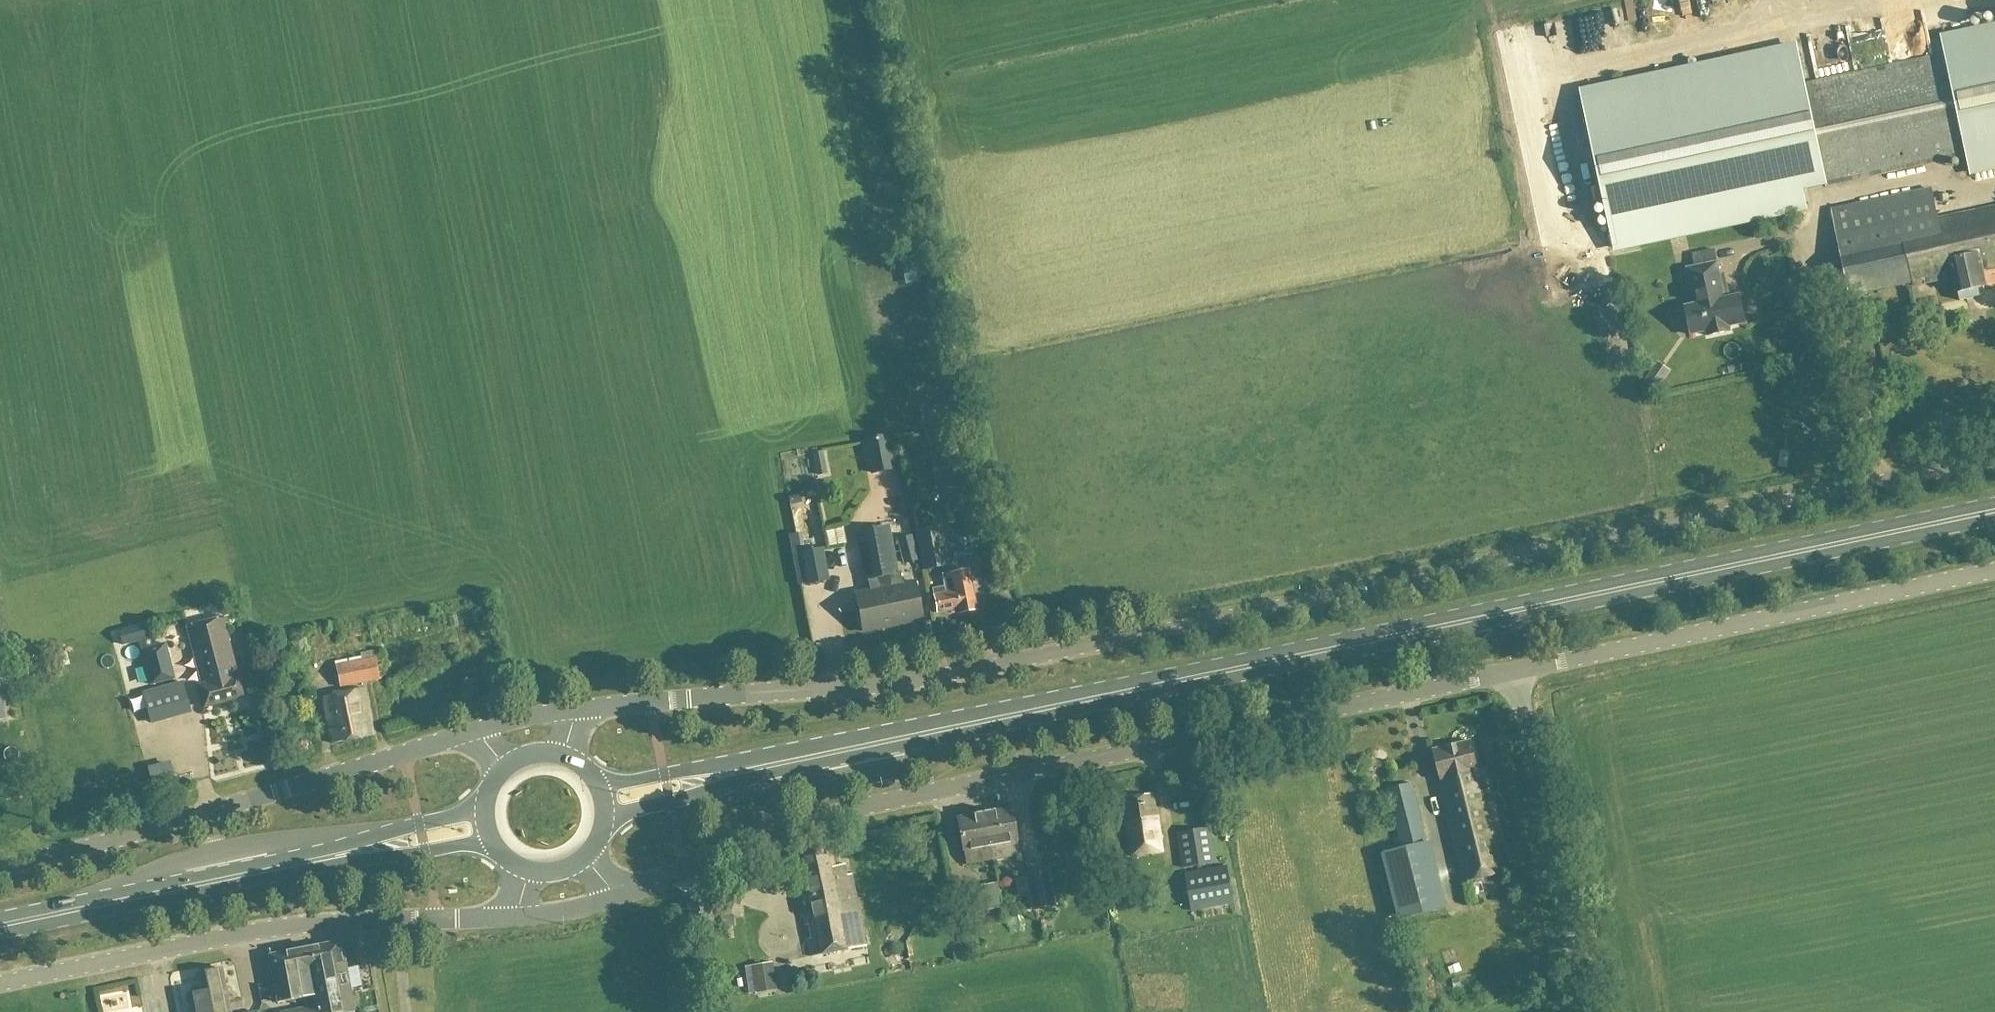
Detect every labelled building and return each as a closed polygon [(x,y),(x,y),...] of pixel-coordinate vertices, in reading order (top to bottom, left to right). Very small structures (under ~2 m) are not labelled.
[(1965,155),(1969,171),(1994,166),(1994,26),(1940,38),(1944,55),(1804,85),(1796,47),(1580,93),(1614,248),(1806,207),(1802,190),(1807,189),(1826,185),(1965,155)] [(1912,288),(1953,279),(1956,294),(1957,294),(1959,302),(1979,298),(1977,289),(1984,288),(1981,273),(1994,270),(1994,208),(1937,220),(1931,189),(1831,211),(1849,297),(1911,284),(1912,288)] [(1684,307),(1690,335),(1706,331),(1707,336),(1729,331),(1728,327),(1745,323),(1738,295),(1722,299),(1718,279),(1719,278),(1716,262),(1685,269),(1689,285),(1691,285),(1695,304),(1684,307)] [(918,407),(922,429),(946,425),(941,403),(940,403),(938,394),(920,398),(922,406),(918,407)] [(871,473),(896,469),(890,433),(865,438),(871,473)] [(954,444),(938,447),(942,471),(958,469),(954,444)] [(809,457),(814,479),(825,477),(820,455),(809,457)] [(945,489),(950,513),(970,509),(965,485),(945,489)] [(833,546),(850,543),(846,525),(829,529),(833,546)] [(868,591),(854,594),(862,632),(895,625),(885,576),(895,574),(895,573),(889,542),(886,527),(875,529),(858,532),(861,547),(859,548),(868,591)] [(939,527),(915,532),(923,570),(947,566),(939,527)] [(911,536),(896,541),(902,563),(917,559),(911,536)] [(799,555),(805,585),(822,581),(816,551),(799,555)] [(967,570),(941,576),(944,587),(932,590),(936,613),(957,609),(958,613),(975,610),(967,570)] [(895,574),(885,576),(895,625),(920,620),(912,582),(901,584),(899,572),(895,573),(895,574)] [(221,618),(185,627),(200,685),(197,686),(203,708),(243,698),(237,676),(236,676),(221,618)] [(121,647),(153,638),(147,622),(117,631),(121,647)] [(149,685),(173,679),(164,644),(141,650),(149,685)] [(359,657),(333,662),(339,689),(378,680),(372,651),(359,654),(359,657)] [(149,724),(190,714),(182,683),(141,693),(149,724)] [(321,698),(330,744),(371,735),(362,689),(321,698)] [(1483,772),(1478,773),(1470,742),(1432,751),(1440,783),(1437,783),(1462,883),(1500,874),(1496,858),(1504,856),(1483,772)] [(1443,908),(1411,783),(1386,789),(1402,849),(1382,854),(1399,919),(1443,908)] [(1153,794),(1122,798),(1130,857),(1161,852),(1153,794)] [(992,811),(982,813),(992,861),(1018,855),(1015,842),(1016,842),(1009,808),(993,811),(992,811)] [(992,861),(982,813),(972,815),(955,819),(962,852),(965,866),(992,861)] [(1211,829),(1175,835),(1181,869),(1217,863),(1211,829)] [(865,946),(853,891),(850,875),(843,877),(841,867),(834,869),(828,843),(794,850),(802,888),(795,889),(802,927),(809,925),(812,938),(805,939),(809,958),(865,946)] [(1185,874),(1192,911),(1232,904),(1225,867),(1185,874)] [(1048,870),(1023,875),(1030,912),(1055,907),(1048,870)] [(314,996),(316,1005),(284,1011),(351,1011),(353,1011),(339,942),(308,948),(312,968),(309,969),(314,996)] [(268,956),(268,958),(277,1003),(314,996),(309,969),(312,968),(308,948),(268,956)] [(245,1000),(233,1002),(235,1011),(266,1007),(260,963),(241,966),(245,1000)] [(772,979),(770,964),(751,967),(753,982),(772,979)] [(355,988),(366,984),(360,968),(349,972),(355,988)] [(220,969),(199,973),(202,992),(202,993),(207,992),(211,1011),(228,1011),(220,969)] [(202,992),(171,998),(174,1011),(211,1011),(207,992),(202,993),(202,992)] [(379,1006),(379,995),(359,994),(359,1005),(379,1006)]
